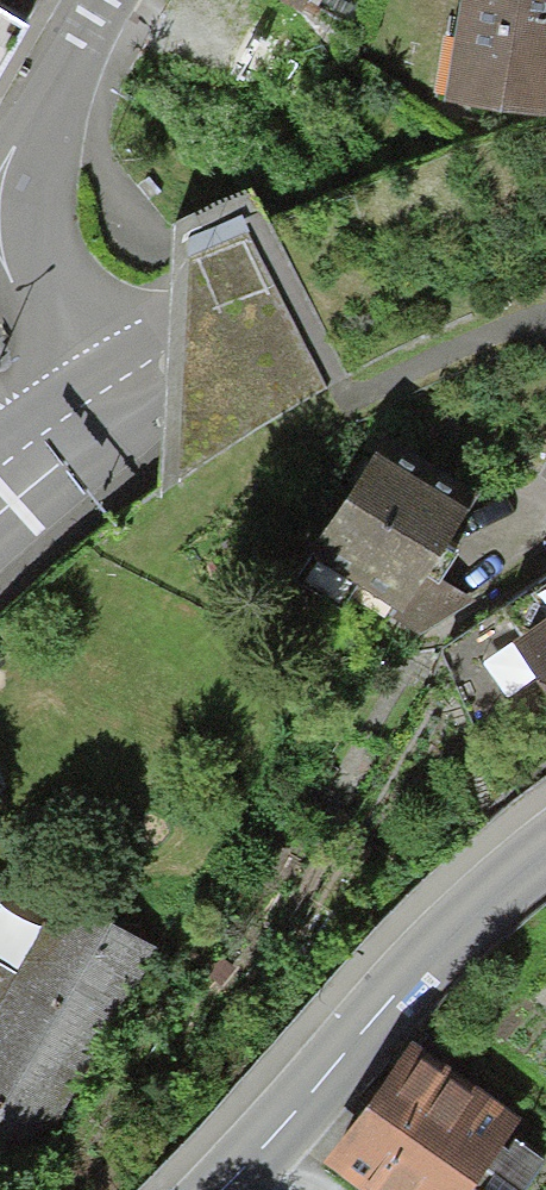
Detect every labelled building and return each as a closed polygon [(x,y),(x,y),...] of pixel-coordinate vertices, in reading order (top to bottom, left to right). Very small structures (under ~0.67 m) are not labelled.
[(305,15),(313,0),(277,0),(305,15)] [(445,98),(545,115),(545,0),(463,0),(445,98)] [(17,14),(0,5),(0,42),(17,14)] [(356,592),(404,621),(431,576),(443,584),(459,557),(447,550),(480,497),(380,437),(290,585),(342,616),(356,592)] [(442,646),(476,732),(545,692),(545,574),(442,646)] [(52,894),(0,992),(0,1158),(29,1173),(150,946),(52,894)] [(316,1151),(368,1189),(454,1189),(517,1105),(410,1025),(316,1151)]
